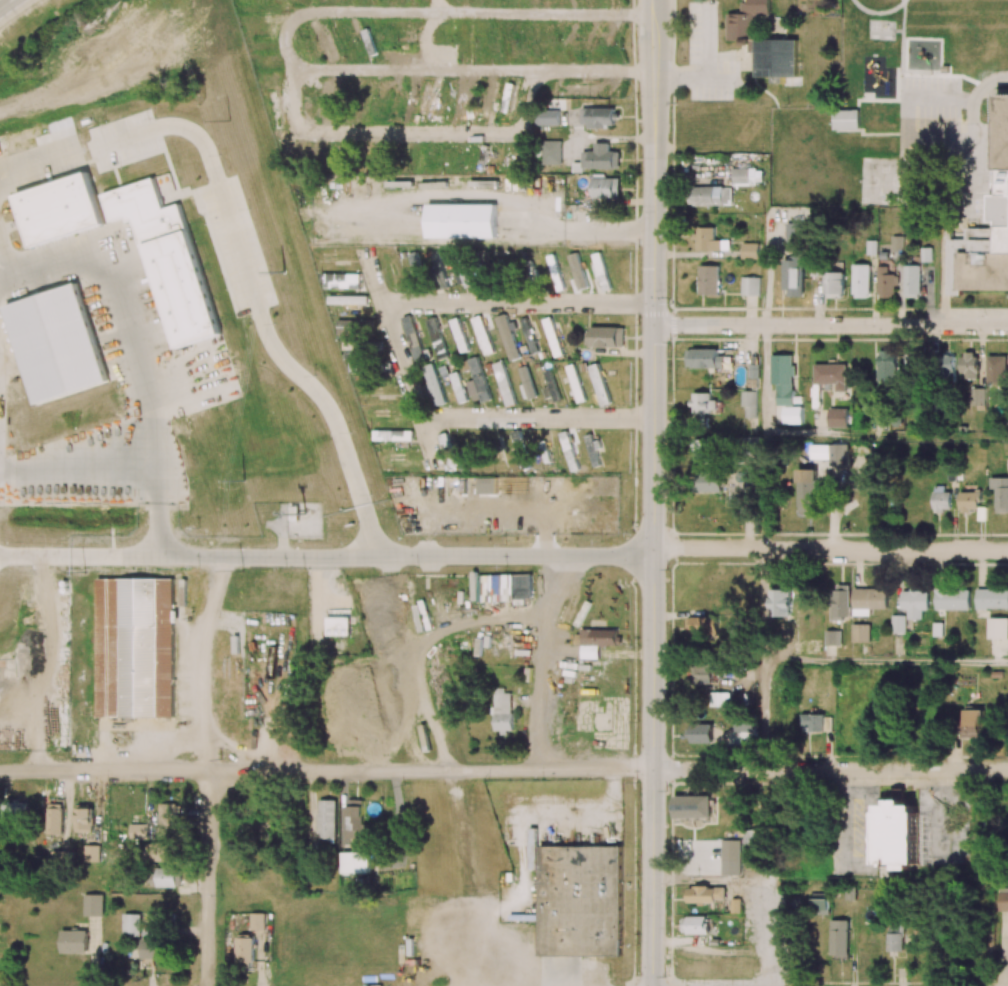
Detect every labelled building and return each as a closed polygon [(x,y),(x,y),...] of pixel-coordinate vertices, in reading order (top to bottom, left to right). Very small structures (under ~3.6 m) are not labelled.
[(747,2),(741,2),(741,13),(727,13),(727,40),(742,40),(742,45),(750,45),(750,51),(755,51),(755,15),(769,15),(769,0),(747,0),(747,2)] [(363,31),(370,55),(376,54),(368,29),(363,31)] [(755,76),(797,77),(798,39),(756,38),(755,76)] [(314,117),(321,119),(331,81),(323,79),(314,117)] [(474,82),(466,80),(458,119),(466,120),(474,82)] [(487,117),(494,81),(487,80),(480,116),(487,117)] [(416,114),(426,116),(430,94),(429,94),(431,85),(422,83),(416,114)] [(514,112),(517,85),(506,83),(503,111),(514,112)] [(997,94),(997,169),(1002,169),(1002,183),(993,183),(993,221),(1000,221),(1000,228),(967,228),(967,239),(949,239),(948,295),(962,295),(962,290),(1007,290),(1007,94),(997,94)] [(616,126),(616,107),(581,108),(582,127),(616,126)] [(559,110),(536,110),(536,125),(559,125),(559,110)] [(859,130),(859,110),(833,110),(833,130),(859,130)] [(561,140),(542,141),(542,164),(561,164),(561,140)] [(582,151),(582,168),(619,169),(620,151),(609,151),(609,143),(595,142),(594,151),(582,151)] [(732,169),(733,184),(762,184),(762,168),(732,169)] [(104,225),(89,172),(16,194),(31,246),(104,225)] [(220,336),(182,203),(163,208),(154,178),(102,193),(110,221),(136,214),(174,349),(220,336)] [(620,198),(619,178),(589,179),(590,198),(620,198)] [(732,187),(689,186),(689,205),(731,205),(732,187)] [(428,238),(497,237),(496,204),(428,205),(428,238)] [(805,222),(786,223),(787,244),(806,244),(805,222)] [(697,250),(729,250),(729,240),(714,240),(715,227),(697,227),(697,250)] [(903,236),(892,236),(892,250),(903,250),(903,236)] [(759,243),(742,243),(742,258),(758,259),(759,243)] [(921,262),(932,261),(931,247),(921,248),(921,262)] [(553,276),(562,273),(553,248),(544,251),(553,276)] [(422,273),(416,252),(409,253),(414,275),(422,273)] [(803,257),(785,256),(784,289),(788,289),(788,296),(802,297),(803,257)] [(869,264),(852,265),(853,298),(870,297),(869,264)] [(699,294),(719,295),(720,265),(700,265),(699,294)] [(920,265),(904,265),(905,296),(920,296),(920,265)] [(888,266),(878,266),(878,297),(896,298),(896,274),(888,274),(888,266)] [(844,272),(825,272),(825,297),(844,298),(844,272)] [(360,274),(321,273),(321,282),(330,282),(330,284),(350,284),(349,289),(360,289),(360,274)] [(741,295),(760,295),(760,277),(742,277),(741,295)] [(35,404),(108,383),(80,284),(6,305),(35,404)] [(522,357),(510,323),(509,323),(506,314),(495,317),(510,361),(522,357)] [(425,358),(411,315),(402,318),(415,361),(425,358)] [(493,358),(483,315),(474,317),(484,361),(493,358)] [(446,358),(437,317),(428,319),(437,360),(446,358)] [(522,318),(530,354),(537,352),(528,317),(522,318)] [(461,353),(469,350),(457,318),(449,321),(461,353)] [(338,320),(337,335),(363,335),(364,320),(338,320)] [(587,346),(624,347),(624,327),(587,326),(587,346)] [(345,359),(360,358),(360,350),(366,350),(366,341),(345,342),(345,359)] [(718,348),(687,349),(688,368),(724,367),(724,355),(718,356),(718,348)] [(895,381),(896,351),(878,351),(878,381),(895,381)] [(956,354),(944,353),(943,378),(955,379),(956,354)] [(978,378),(979,354),(963,353),(962,378),(978,378)] [(905,377),(921,377),(920,354),(905,354),(905,377)] [(772,355),(772,383),(777,384),(777,405),(793,405),(794,355),(772,355)] [(474,379),(466,382),(474,403),(491,398),(477,356),(467,359),(474,379)] [(1007,356),(988,356),(988,383),(1006,383),(1007,356)] [(515,403),(502,361),(493,364),(506,406),(515,403)] [(446,403),(433,364),(422,367),(435,406),(446,403)] [(585,401),(574,364),(566,366),(573,391),(577,403),(585,401)] [(846,390),(846,364),(814,364),(815,384),(836,383),(836,391),(846,390)] [(525,400),(537,396),(527,366),(518,368),(523,384),(520,385),(525,400)] [(544,372),(548,386),(543,388),(547,402),(559,398),(551,369),(544,372)] [(591,371),(600,402),(608,399),(599,369),(591,371)] [(985,405),(984,388),(970,388),(971,405),(985,405)] [(756,418),(756,391),(741,391),(741,406),(745,406),(745,417),(756,418)] [(691,412),(716,412),(716,400),(711,400),(711,393),(691,393),(691,412)] [(802,423),(803,406),(784,406),(783,423),(802,423)] [(828,408),(829,427),(848,427),(847,408),(828,408)] [(386,440),(412,440),(412,430),(378,431),(378,440),(386,440)] [(444,453),(452,451),(446,433),(438,435),(444,453)] [(562,434),(568,471),(576,470),(570,433),(562,434)] [(714,440),(693,439),(692,459),(713,459),(714,440)] [(849,444),(831,444),(831,465),(850,465),(849,444)] [(817,511),(816,468),(797,468),(798,512),(817,511)] [(721,492),(721,473),(697,472),(697,492),(721,492)] [(996,477),(996,512),(1007,513),(1007,478),(996,477)] [(497,493),(497,478),(478,478),(478,493),(497,493)] [(951,510),(951,492),(945,492),(945,485),(934,486),(934,510),(951,510)] [(980,508),(979,492),(960,493),(960,513),(970,512),(970,508),(980,508)] [(472,575),(473,601),(532,600),(532,573),(472,575)] [(175,717),(174,578),(96,579),(97,717),(175,717)] [(832,619),(849,619),(850,585),(833,585),(832,619)] [(870,615),(870,609),(887,609),(887,589),(853,588),(853,615),(870,615)] [(770,616),(790,616),(791,589),(770,589),(770,616)] [(935,609),(969,610),(970,590),(936,589),(935,609)] [(977,589),(976,608),(1007,609),(1007,590),(977,589)] [(908,619),(922,619),(922,610),(928,610),(928,590),(901,590),(901,610),(908,610),(908,619)] [(906,615),(892,615),(893,633),(906,633),(906,615)] [(327,635),(349,635),(349,617),(327,617),(327,635)] [(687,617),(687,635),(718,635),(717,617),(687,617)] [(988,618),(988,638),(1007,639),(1007,618),(988,618)] [(933,636),(943,636),(943,622),(933,622),(933,636)] [(851,642),(870,642),(870,624),(851,624),(851,642)] [(620,630),(575,631),(575,645),(581,645),(581,658),(599,658),(599,646),(620,645),(620,630)] [(825,645),(841,645),(841,630),(825,630),(825,645)] [(711,664),(692,664),(691,683),(710,684),(711,664)] [(512,690),(494,690),(494,732),(511,732),(512,690)] [(729,706),(729,692),(710,692),(710,707),(729,706)] [(981,738),(981,710),(964,709),(963,737),(981,738)] [(801,726),(809,726),(809,731),(831,732),(832,715),(802,714),(801,726)] [(734,731),(755,732),(755,716),(735,716),(734,731)] [(690,743),(712,743),(712,724),(689,724),(690,743)] [(879,864),(917,863),(917,805),(904,805),(904,788),(891,788),(891,805),(879,805),(879,864)] [(675,818),(711,818),(710,795),(674,796),(675,818)] [(365,800),(347,799),(347,837),(364,838),(365,800)] [(336,800),(319,800),(318,841),(336,841),(336,800)] [(30,803),(5,802),(4,823),(29,824),(30,803)] [(48,834),(63,834),(64,804),(48,804),(48,834)] [(159,831),(181,831),(182,804),(159,804),(159,831)] [(75,832),(92,832),(93,806),(75,806),(75,832)] [(149,824),(131,824),(130,839),(148,839),(149,824)] [(622,846),(538,846),(538,828),(529,828),(529,869),(539,869),(539,956),(622,956),(622,846)] [(740,840),(722,840),(722,875),(740,875),(740,840)] [(153,862),(182,861),(182,842),(152,843),(153,862)] [(100,845),(84,845),(84,862),(100,862),(100,845)] [(70,851),(52,851),(51,863),(69,863),(70,851)] [(342,852),(343,873),(370,873),(370,852),(342,852)] [(180,887),(181,868),(153,868),(153,886),(180,887)] [(688,904),(725,904),(725,887),(688,886),(688,904)] [(999,888),(998,910),(1007,910),(1007,888),(999,888)] [(812,915),(829,915),(829,893),(812,893),(812,915)] [(103,894),(83,895),(84,916),(103,915),(103,894)] [(264,931),(265,913),(250,913),(250,931),(264,931)] [(140,936),(140,914),(123,914),(123,936),(140,936)] [(709,934),(708,915),(682,916),(683,934),(709,934)] [(849,920),(831,920),(831,956),(848,956),(849,920)] [(888,951),(903,951),(904,923),(888,923),(888,951)] [(87,930),(61,930),(61,953),(88,953),(87,930)] [(254,966),(254,935),(237,935),(237,966),(254,966)] [(141,958),(165,959),(166,939),(142,939),(141,958)]
